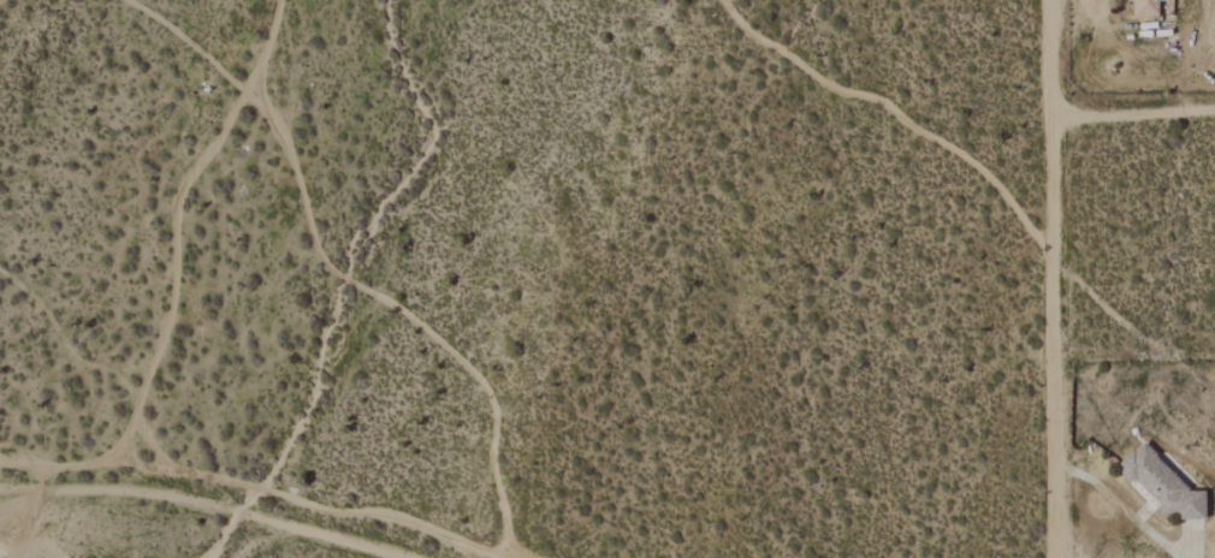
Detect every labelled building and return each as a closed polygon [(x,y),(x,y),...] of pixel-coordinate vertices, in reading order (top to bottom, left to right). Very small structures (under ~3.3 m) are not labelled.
[(1169,16),(1169,0),(1131,0),(1131,1),(1136,1),(1136,17),(1169,16)] [(1196,492),(1146,443),(1125,464),(1125,470),(1164,509),(1164,515),(1178,516),(1182,520),(1208,520),(1209,492),(1196,492)]
